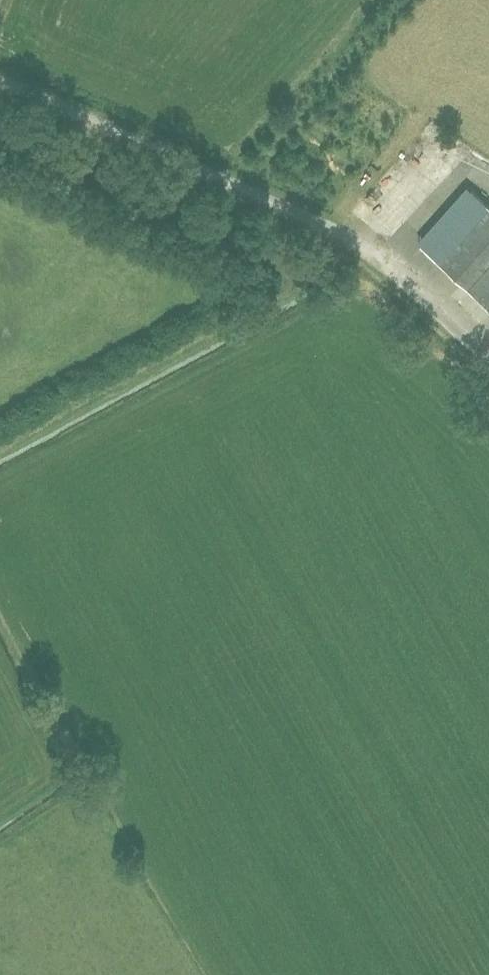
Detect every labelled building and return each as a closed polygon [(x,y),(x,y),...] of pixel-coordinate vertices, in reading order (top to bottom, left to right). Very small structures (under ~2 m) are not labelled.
[(444,265),(488,304),(488,214),(444,265)]
